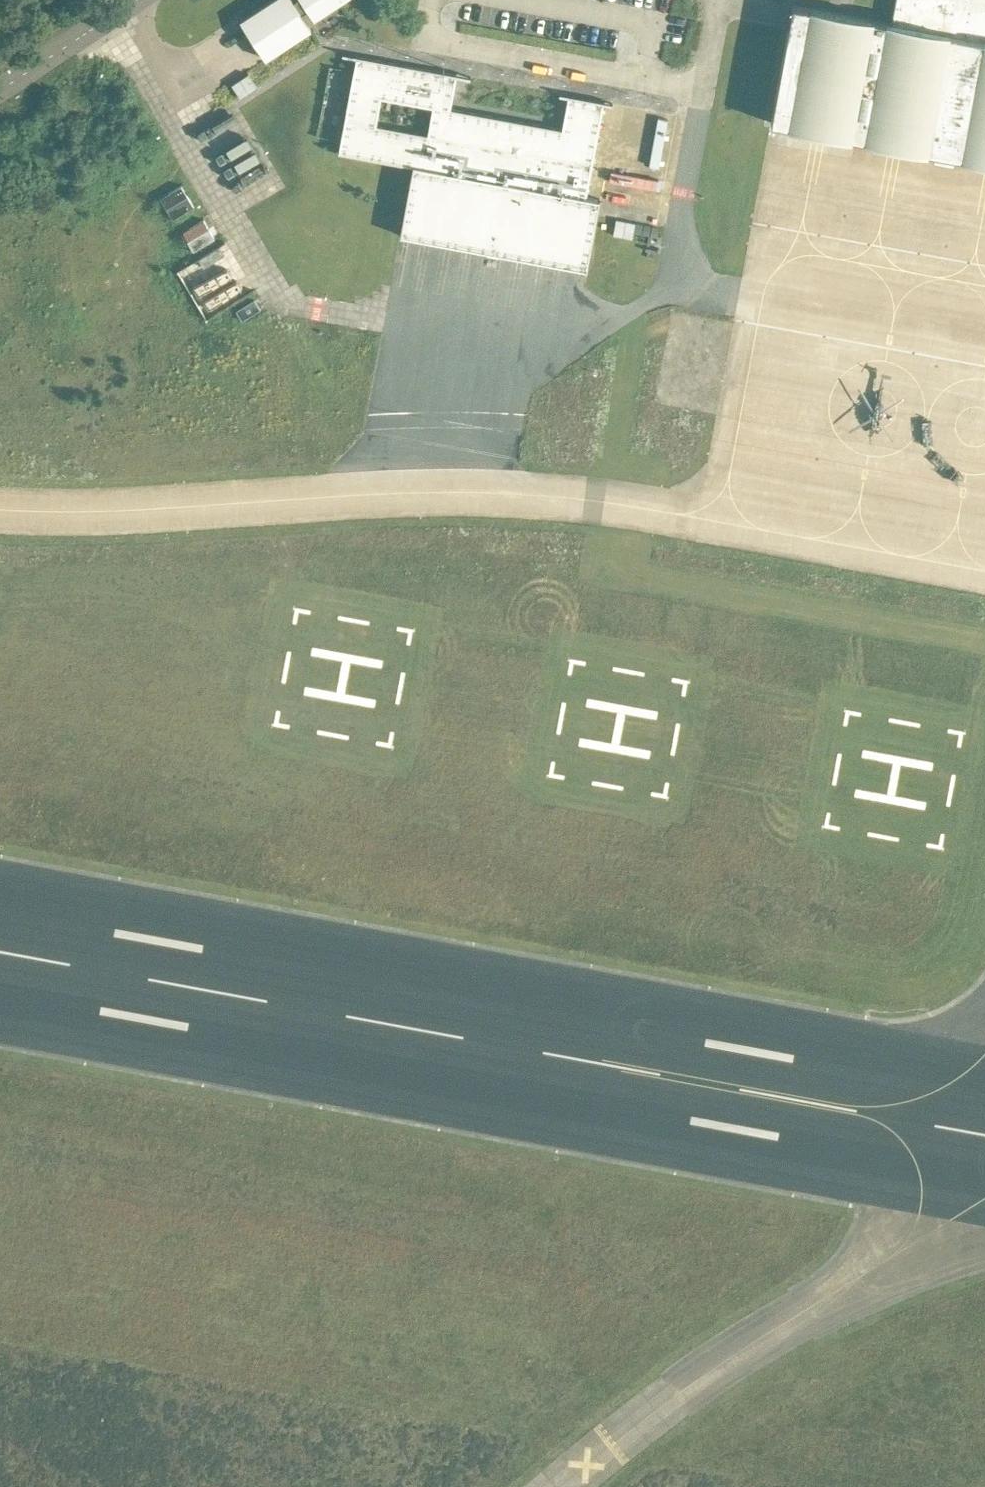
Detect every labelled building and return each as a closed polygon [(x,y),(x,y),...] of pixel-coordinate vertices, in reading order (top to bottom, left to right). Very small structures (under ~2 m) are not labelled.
[(294,3),(292,0),(271,0),(241,20),(266,59),(311,29),(302,15),(309,11),(315,20),(345,0),(299,0),(294,3)] [(891,22),(793,4),(771,122),(933,152),(932,158),(954,162),(956,156),(984,162),(984,0),(895,0),(891,22)] [(568,96),(562,128),(450,107),(457,74),(357,55),(339,149),(338,151),(413,165),(400,234),(402,235),(402,234),(488,250),(487,253),(498,255),(499,252),(587,269),(600,198),(598,198),(586,196),(603,103),(604,103),(605,101),(567,94),(567,96),(568,96)] [(232,84),(240,98),(257,87),(248,73),(232,84)] [(160,197),(173,218),(194,206),(181,185),(172,190),(160,197)] [(613,234),(633,238),(636,222),(616,219),(613,234)] [(187,240),(193,251),(215,238),(209,227),(187,240)] [(236,310),(242,320),(261,308),(255,298),(236,310)]
